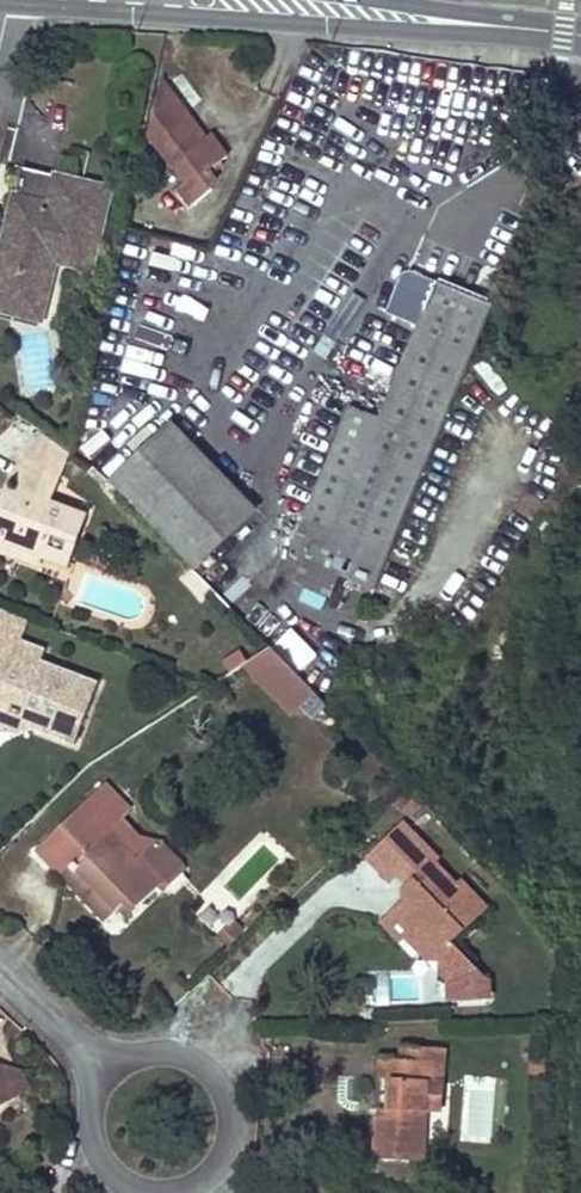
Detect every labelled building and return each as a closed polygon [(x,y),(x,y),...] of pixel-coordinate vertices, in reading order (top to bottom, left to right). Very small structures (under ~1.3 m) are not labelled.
[(192,197),(203,189),(215,183),(219,176),(214,168),(230,155),(212,133),(205,139),(190,150),(171,125),(186,113),(161,79),(147,130),(185,179),(181,183),(192,197)] [(190,150),(205,139),(186,113),(171,125),(190,150)] [(19,176),(0,259),(0,304),(40,314),(50,270),(52,258),(64,261),(62,272),(86,277),(104,196),(19,176)] [(64,261),(52,258),(50,270),(62,272),(64,261)] [(510,311),(437,280),(414,335),(378,320),(367,347),(403,362),(379,420),(351,407),(291,551),(306,558),(295,585),(331,599),(342,574),(377,588),(367,611),(394,623),(428,543),(399,531),(439,434),(446,417),(489,436),(537,323),(510,311)] [(0,304),(0,317),(38,325),(40,314),(0,304)] [(489,436),(446,417),(439,434),(481,452),(489,436)] [(254,510),(171,422),(112,478),(196,566),(254,510)] [(42,437),(28,461),(55,479),(63,452),(42,437)] [(12,555),(15,544),(37,552),(66,561),(83,513),(46,501),(55,479),(28,461),(22,457),(7,478),(23,487),(18,497),(23,499),(20,509),(0,502),(0,551),(12,555)] [(7,478),(0,496),(0,502),(20,509),(23,499),(18,497),(23,487),(7,478)] [(15,544),(12,555),(34,563),(37,552),(15,544)] [(207,599),(217,590),(197,570),(188,579),(207,599)] [(16,652),(19,644),(28,620),(0,609),(0,646),(16,652)] [(293,629),(275,646),(298,672),(317,655),(293,629)] [(97,682),(40,661),(44,653),(19,644),(16,652),(0,646),(0,709),(37,722),(34,730),(73,745),(97,682)] [(287,721),(316,698),(273,645),(244,668),(287,721)] [(0,709),(0,725),(9,721),(34,730),(37,722),(0,709)] [(135,808),(107,780),(85,802),(113,830),(119,823),(135,808)] [(36,850),(104,919),(118,906),(127,896),(136,905),(158,886),(164,893),(182,875),(184,870),(158,845),(136,841),(119,823),(113,830),(85,802),(36,850)] [(371,858),(383,870),(395,882),(401,877),(407,870),(417,881),(412,887),(415,899),(397,914),(414,931),(408,935),(432,959),(431,974),(447,975),(454,983),(456,999),(483,999),(483,969),(474,960),(461,946),(454,940),(488,908),(463,881),(458,886),(435,862),(439,858),(407,824),(371,858)] [(407,870),(401,877),(412,887),(417,881),(407,870)] [(118,906),(127,915),(136,905),(127,896),(118,906)] [(414,931),(397,914),(384,927),(399,943),(408,935),(414,931)] [(230,928),(217,940),(227,950),(243,935),(237,928),(230,928)] [(371,1157),(423,1161),(427,1110),(429,1083),(435,1083),(436,1062),(420,1061),(420,1049),(402,1048),(402,1060),(400,1078),(388,1077),(386,1116),(374,1115),(371,1157)] [(442,1111),(447,1051),(420,1049),(420,1061),(436,1062),(435,1083),(429,1083),(427,1110),(442,1111)] [(378,1059),(377,1077),(388,1077),(400,1078),(402,1060),(378,1059)] [(35,1088),(24,1067),(0,1062),(19,1096),(35,1088)] [(2,1106),(19,1096),(0,1062),(0,1107),(2,1106)]
